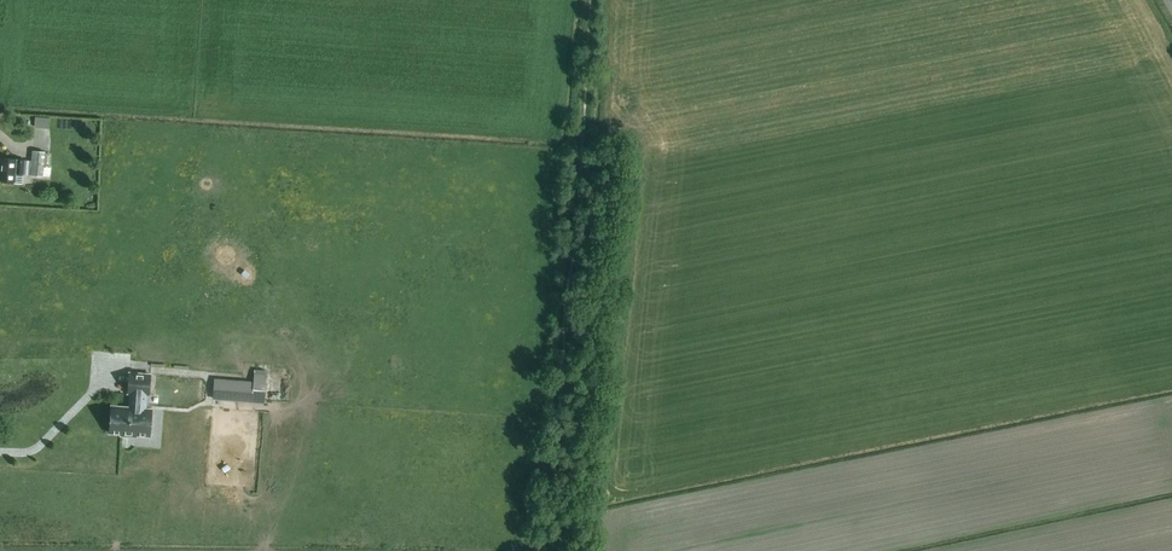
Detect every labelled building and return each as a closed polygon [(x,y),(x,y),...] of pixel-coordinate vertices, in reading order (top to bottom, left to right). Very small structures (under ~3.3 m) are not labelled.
[(45,152),(32,151),(30,175),(50,177),(51,167),(44,167),(45,152)] [(19,160),(0,159),(0,161),(0,181),(15,183),(16,174),(23,175),(24,161),(19,160)] [(109,434),(124,435),(127,436),(129,436),(131,436),(150,437),(152,409),(146,409),(147,396),(149,396),(151,375),(129,373),(128,394),(130,394),(129,408),(112,406),(109,434)] [(216,378),(207,378),(206,384),(215,384),(213,398),(253,402),(262,402),(264,375),(254,374),(253,381),(216,378)]
